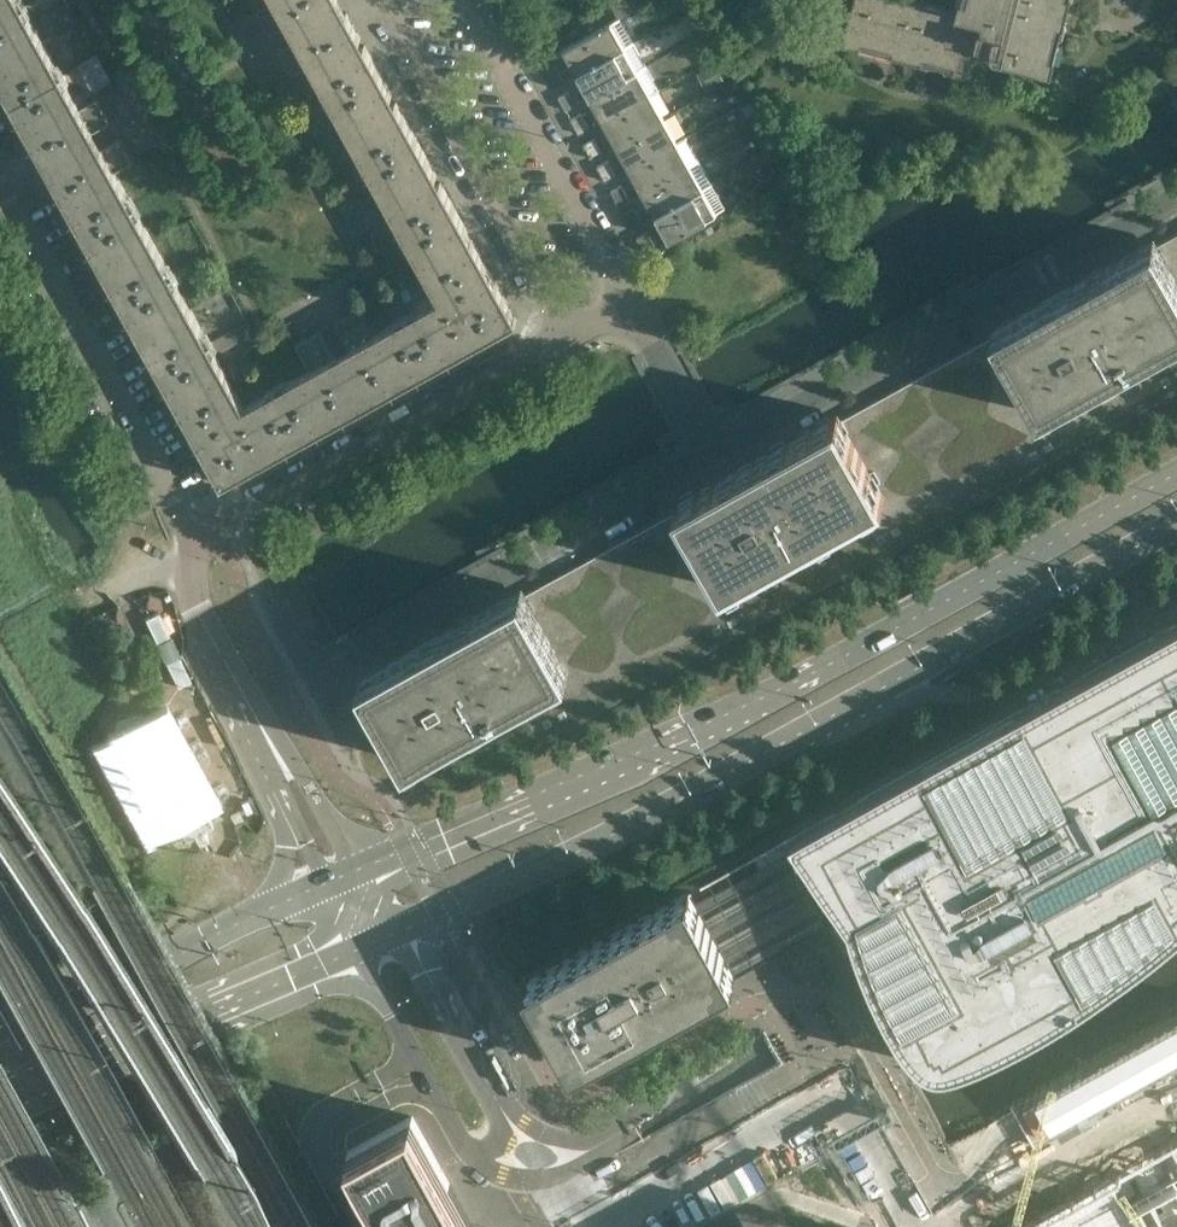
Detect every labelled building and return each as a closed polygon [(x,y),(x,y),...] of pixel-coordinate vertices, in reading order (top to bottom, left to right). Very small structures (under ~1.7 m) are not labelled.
[(20,0),(0,0),(0,19),(23,6),(20,0)] [(340,0),(274,0),(256,10),(270,34),(288,25),(296,40),(278,50),(291,74),(292,74),(310,64),(328,98),(378,70),(340,0)] [(643,6),(640,0),(610,0),(609,1),(618,19),(643,6)] [(956,11),(912,0),(854,0),(843,44),(859,48),(861,41),(893,50),(891,56),(921,64),(922,57),(954,66),(953,72),(969,76),(977,43),(1005,50),(1003,59),(1052,72),(1056,55),(1049,54),(1057,22),(1064,23),(1070,0),(959,0),(956,11)] [(42,41),(23,6),(0,19),(0,83),(11,103),(61,75),(42,41)] [(576,73),(624,47),(611,23),(563,50),(576,73)] [(589,97),(637,71),(624,47),(576,73),(589,97)] [(564,81),(556,67),(545,72),(553,87),(564,81)] [(416,138),(403,114),(378,70),(328,98),(366,166),(416,138)] [(602,121),(650,94),(637,71),(589,97),(602,121)] [(133,162),(119,138),(101,148),(93,132),(111,122),(97,98),(79,108),(61,75),(11,103),(83,233),(133,205),(115,172),(133,162)] [(577,104),(569,90),(558,96),(566,110),(577,104)] [(616,144),(663,118),(650,94),(602,121),(616,144)] [(589,128),(581,113),(571,119),(579,134),(589,128)] [(629,168),(676,142),(663,118),(616,144),(629,168)] [(454,207),(440,182),(416,138),(366,166),(404,235),(454,207)] [(642,192),(690,166),(676,142),(629,168),(642,192)] [(616,175),(608,161),(597,167),(605,181),(616,175)] [(655,216),(703,189),(690,166),(642,192),(655,216)] [(629,199),(621,185),(611,191),(618,205),(629,199)] [(668,239),(716,213),(703,189),(655,216),(668,239)] [(171,274),(152,239),(133,205),(83,233),(121,302),(171,274)] [(487,266),(468,232),(454,207),(404,235),(437,294),(487,266)] [(642,223),(634,208),(624,214),(631,228),(642,223)] [(655,247),(647,232),(637,238),(645,252),(655,247)] [(1176,394),(1176,234),(1157,245),(1154,239),(992,328),(995,335),(841,420),(838,413),(676,503),(679,509),(525,595),(522,588),(360,678),(406,762),(453,737),(466,760),(529,725),(541,746),(1176,394)] [(517,320),(499,288),(487,266),(437,294),(439,298),(405,317),(433,367),(507,326),(508,326),(517,320)] [(209,343),(190,308),(171,274),(121,302),(159,370),(209,343)] [(306,437),(433,367),(405,317),(374,334),(359,309),(335,322),(349,348),(334,356),(320,331),(296,344),(295,344),(310,370),(278,387),(306,437)] [(241,401),(233,385),(209,343),(159,370),(191,429),(241,401)] [(306,437),(278,387),(244,406),(241,401),(191,429),(222,484),(231,479),(232,478),(306,437)] [(1006,717),(697,888),(689,892),(735,977),(752,968),(846,916),(850,922),(853,933),(858,948),(862,959),(868,974),(872,984),(880,1001),(884,1009),(888,1017),(892,1024),(896,1030),(899,1034),(906,1044),(913,1054),(916,1056),(920,1060),(922,1061),(925,1063),(928,1065),(931,1066),(934,1067),(938,1067),(941,1068),(946,1066),(958,1063),(969,1059),(985,1053),(1001,1047),(1012,1042),(1022,1037),(1038,1028),(1048,1023),(1063,1014),(1072,1007),(1082,1001),(1096,991),(1111,981),(1125,971),(1145,955),(1166,939),(1176,930),(1176,623),(1006,717)] [(199,785),(157,709),(157,708),(158,708),(158,706),(139,709),(126,715),(115,720),(108,733),(97,748),(145,836),(163,834),(178,836),(201,822),(213,808),(212,807),(211,808),(206,798),(199,785)] [(638,1031),(735,977),(689,893),(526,982),(573,1067),(638,1031)] [(1010,1103),(1035,1147),(1176,1068),(1176,1010),(1010,1103)] [(413,1116),(348,1151),(390,1226),(474,1226),(413,1116)] [(1006,1225),(1007,1226),(1176,1226),(1176,1131),(1006,1225)] [(786,1217),(768,1226),(791,1226),(786,1217)]
